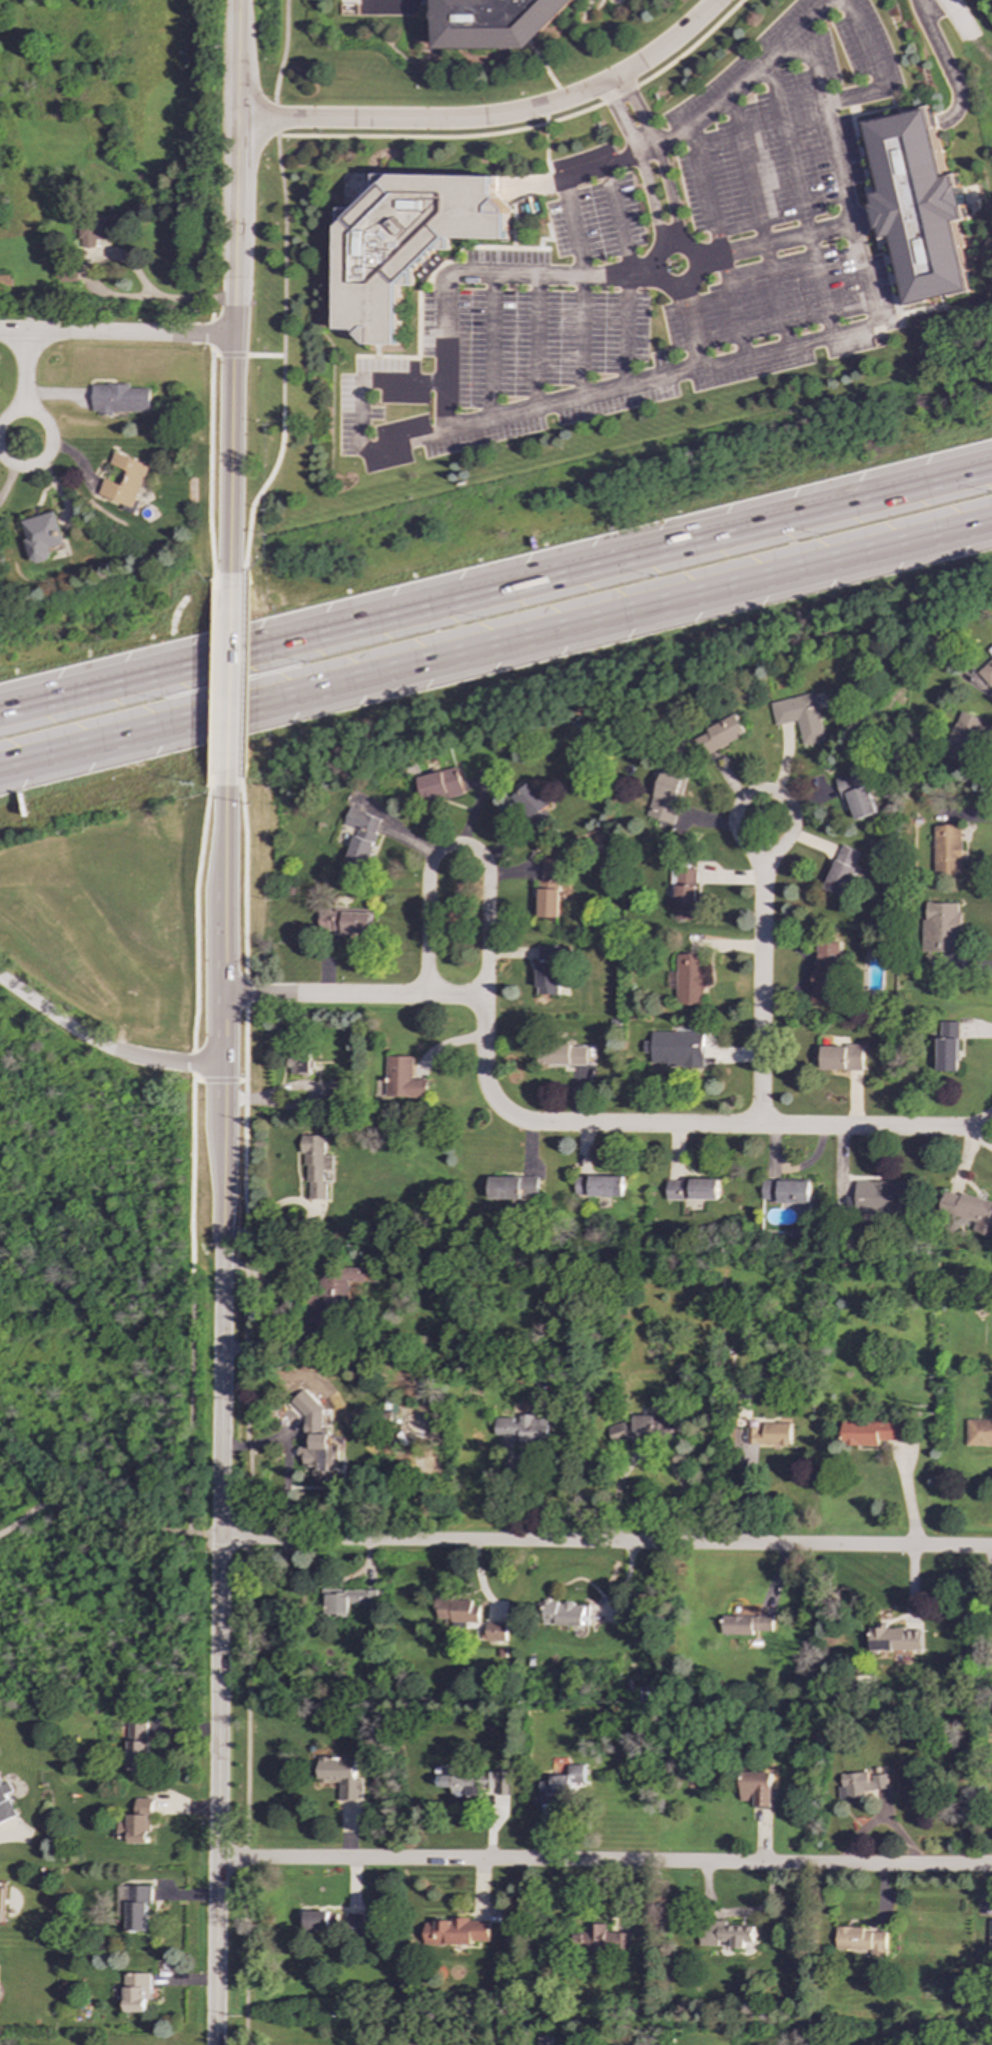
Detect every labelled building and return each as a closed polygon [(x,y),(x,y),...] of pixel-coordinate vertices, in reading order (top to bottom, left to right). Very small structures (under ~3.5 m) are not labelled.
[(527,48),(576,0),(435,0),(435,49),(527,48)] [(971,292),(956,221),(966,219),(957,174),(945,177),(931,109),(865,123),(880,193),(870,195),(877,228),(879,227),(881,239),(891,237),(906,306),(971,292)] [(495,176),(374,175),(374,192),(359,207),(349,207),(347,208),(338,208),(336,329),(356,329),(356,333),(367,344),(398,344),(398,285),(411,286),(411,272),(436,249),(448,249),(448,238),(508,238),(508,208),(495,194),(495,176)] [(79,248),(95,248),(96,239),(110,239),(110,220),(79,219),(79,248)] [(15,294),(14,275),(0,276),(0,295),(15,294)] [(150,412),(151,389),(131,389),(131,385),(93,384),(93,414),(113,414),(113,412),(150,412)] [(148,463),(114,453),(110,465),(123,469),(118,483),(103,479),(98,496),(135,508),(148,463)] [(22,520),(32,565),(53,560),(50,548),(65,545),(57,512),(22,520)] [(977,672),(990,688),(991,686),(991,660),(977,672)] [(775,726),(797,721),(803,746),(825,741),(815,693),(770,703),(775,726)] [(983,719),(961,711),(945,755),(960,761),(961,756),(968,759),(983,719)] [(746,733),(737,715),(685,741),(695,759),(746,733)] [(417,776),(422,802),(462,794),(457,768),(417,776)] [(673,823),(686,775),(660,768),(648,817),(673,823)] [(836,779),(842,800),(848,798),(855,821),(877,814),(864,771),(836,779)] [(540,830),(553,818),(546,810),(549,807),(528,783),(511,798),(540,830)] [(345,863),(365,869),(382,818),(349,808),(343,825),(356,829),(345,863)] [(932,826),(934,875),(962,874),(960,825),(932,826)] [(860,851),(840,844),(824,892),(845,899),(860,851)] [(540,917),(560,918),(561,859),(541,859),(540,917)] [(675,920),(676,869),(696,870),(695,920),(675,920)] [(960,903),(925,903),(925,919),(922,919),(921,952),(959,952),(960,903)] [(319,910),(319,929),(334,930),(334,934),(372,935),(372,912),(319,910)] [(838,1004),(839,940),(815,939),(814,1004),(838,1004)] [(560,996),(562,946),(538,945),(536,995),(560,996)] [(704,1005),(703,954),(676,955),(677,972),(668,972),(668,989),(676,989),(676,1005),(704,1005)] [(958,1072),(958,1022),(938,1022),(937,1071),(958,1072)] [(703,1068),(703,1032),(651,1033),(651,1063),(668,1063),(668,1068),(703,1068)] [(538,1065),(572,1066),(572,1075),(593,1075),(594,1046),(539,1044),(538,1065)] [(821,1045),(821,1070),(862,1071),(863,1046),(821,1045)] [(289,1075),(310,1075),(311,1053),(289,1053),(289,1075)] [(412,1057),(385,1056),(385,1097),(427,1097),(428,1079),(412,1079),(412,1057)] [(324,1135),(305,1135),(305,1199),(325,1199),(325,1171),(332,1171),(332,1155),(324,1155),(324,1135)] [(625,1178),(576,1176),(576,1196),(624,1197),(625,1178)] [(489,1178),(490,1200),(539,1199),(539,1177),(489,1178)] [(667,1199),(718,1200),(719,1180),(667,1179),(667,1199)] [(762,1180),(762,1201),(810,1202),(810,1181),(762,1180)] [(908,1182),(856,1181),(855,1213),(876,1213),(876,1223),(889,1224),(889,1212),(907,1212),(908,1182)] [(944,1190),(938,1212),(976,1221),(973,1232),(991,1237),(991,1203),(944,1190)] [(367,1268),(323,1267),(322,1297),(309,1296),(308,1336),(329,1337),(329,1319),(341,1319),(342,1297),(352,1298),(352,1283),(366,1283),(367,1268)] [(303,1416),(304,1447),(297,1447),(297,1456),(303,1456),(303,1467),(311,1467),(311,1482),(333,1481),(333,1466),(338,1461),(338,1455),(330,1447),(330,1426),(322,1426),(322,1408),(302,1389),(289,1403),(303,1416)] [(383,1421),(397,1422),(397,1404),(383,1404),(383,1421)] [(548,1416),(514,1415),(514,1437),(519,1437),(519,1444),(547,1445),(548,1416)] [(679,1439),(679,1416),(632,1417),(632,1424),(609,1425),(610,1440),(679,1439)] [(878,1446),(878,1440),(905,1441),(905,1421),(841,1420),(840,1445),(878,1446)] [(966,1420),(965,1445),(991,1445),(991,1420),(966,1420)] [(790,1424),(762,1423),(762,1428),(746,1428),(745,1444),(790,1445),(790,1424)] [(349,1617),(348,1604),(376,1604),(376,1589),(325,1591),(326,1618),(349,1617)] [(479,1606),(472,1607),(472,1598),(436,1598),(436,1622),(480,1621),(479,1606)] [(543,1625),(585,1626),(586,1604),(544,1603),(543,1625)] [(772,1617),(722,1616),(722,1635),(752,1635),(752,1631),(772,1631),(772,1617)] [(507,1623),(486,1622),(485,1641),(506,1642),(507,1623)] [(869,1652),(922,1651),(921,1630),(885,1630),(885,1627),(869,1627),(869,1652)] [(147,1721),(127,1722),(129,1771),(149,1771),(147,1721)] [(355,1758),(319,1757),(318,1783),(339,1784),(339,1800),(362,1800),(362,1780),(354,1780),(355,1758)] [(540,1797),(572,1797),(572,1784),(585,1784),(585,1765),(568,1765),(568,1759),(553,1759),(553,1781),(540,1781),(540,1797)] [(509,1795),(508,1771),(484,1772),(485,1774),(439,1776),(439,1787),(453,1787),(453,1799),(477,1799),(477,1789),(497,1788),(497,1796),(509,1795)] [(755,1808),(772,1808),(773,1773),(742,1772),(741,1801),(756,1801),(755,1808)] [(838,1800),(875,1797),(875,1790),(888,1789),(887,1774),(869,1776),(869,1772),(841,1774),(842,1786),(837,1786),(838,1800)] [(17,1816),(7,1795),(12,1792),(8,1782),(1,1785),(0,1783),(0,1823),(17,1816)] [(128,1845),(150,1846),(151,1799),(135,1799),(135,1814),(126,1814),(126,1821),(118,1821),(117,1840),(128,1840),(128,1845)] [(152,1886),(117,1886),(117,1919),(127,1919),(127,1933),(147,1933),(147,1904),(151,1905),(152,1886)] [(328,1912),(304,1911),(304,1930),(328,1930),(328,1912)] [(365,1934),(364,1913),(345,1914),(346,1935),(365,1934)] [(728,1920),(701,1919),(701,1947),(720,1948),(720,1943),(731,1943),(731,1950),(745,1950),(745,1944),(754,1944),(755,1927),(728,1926),(728,1920)] [(491,1923),(471,1923),(471,1921),(426,1920),(426,1946),(473,1946),(473,1942),(490,1942),(491,1923)] [(631,1933),(606,1933),(606,1923),(584,1924),(585,1933),(575,1934),(576,1951),(631,1949),(631,1933)] [(836,1954),(886,1955),(886,1932),(863,1932),(864,1927),(836,1927),(836,1954)] [(146,2013),(146,2000),(150,2000),(150,1974),(124,1974),(125,2013),(146,2013)]
